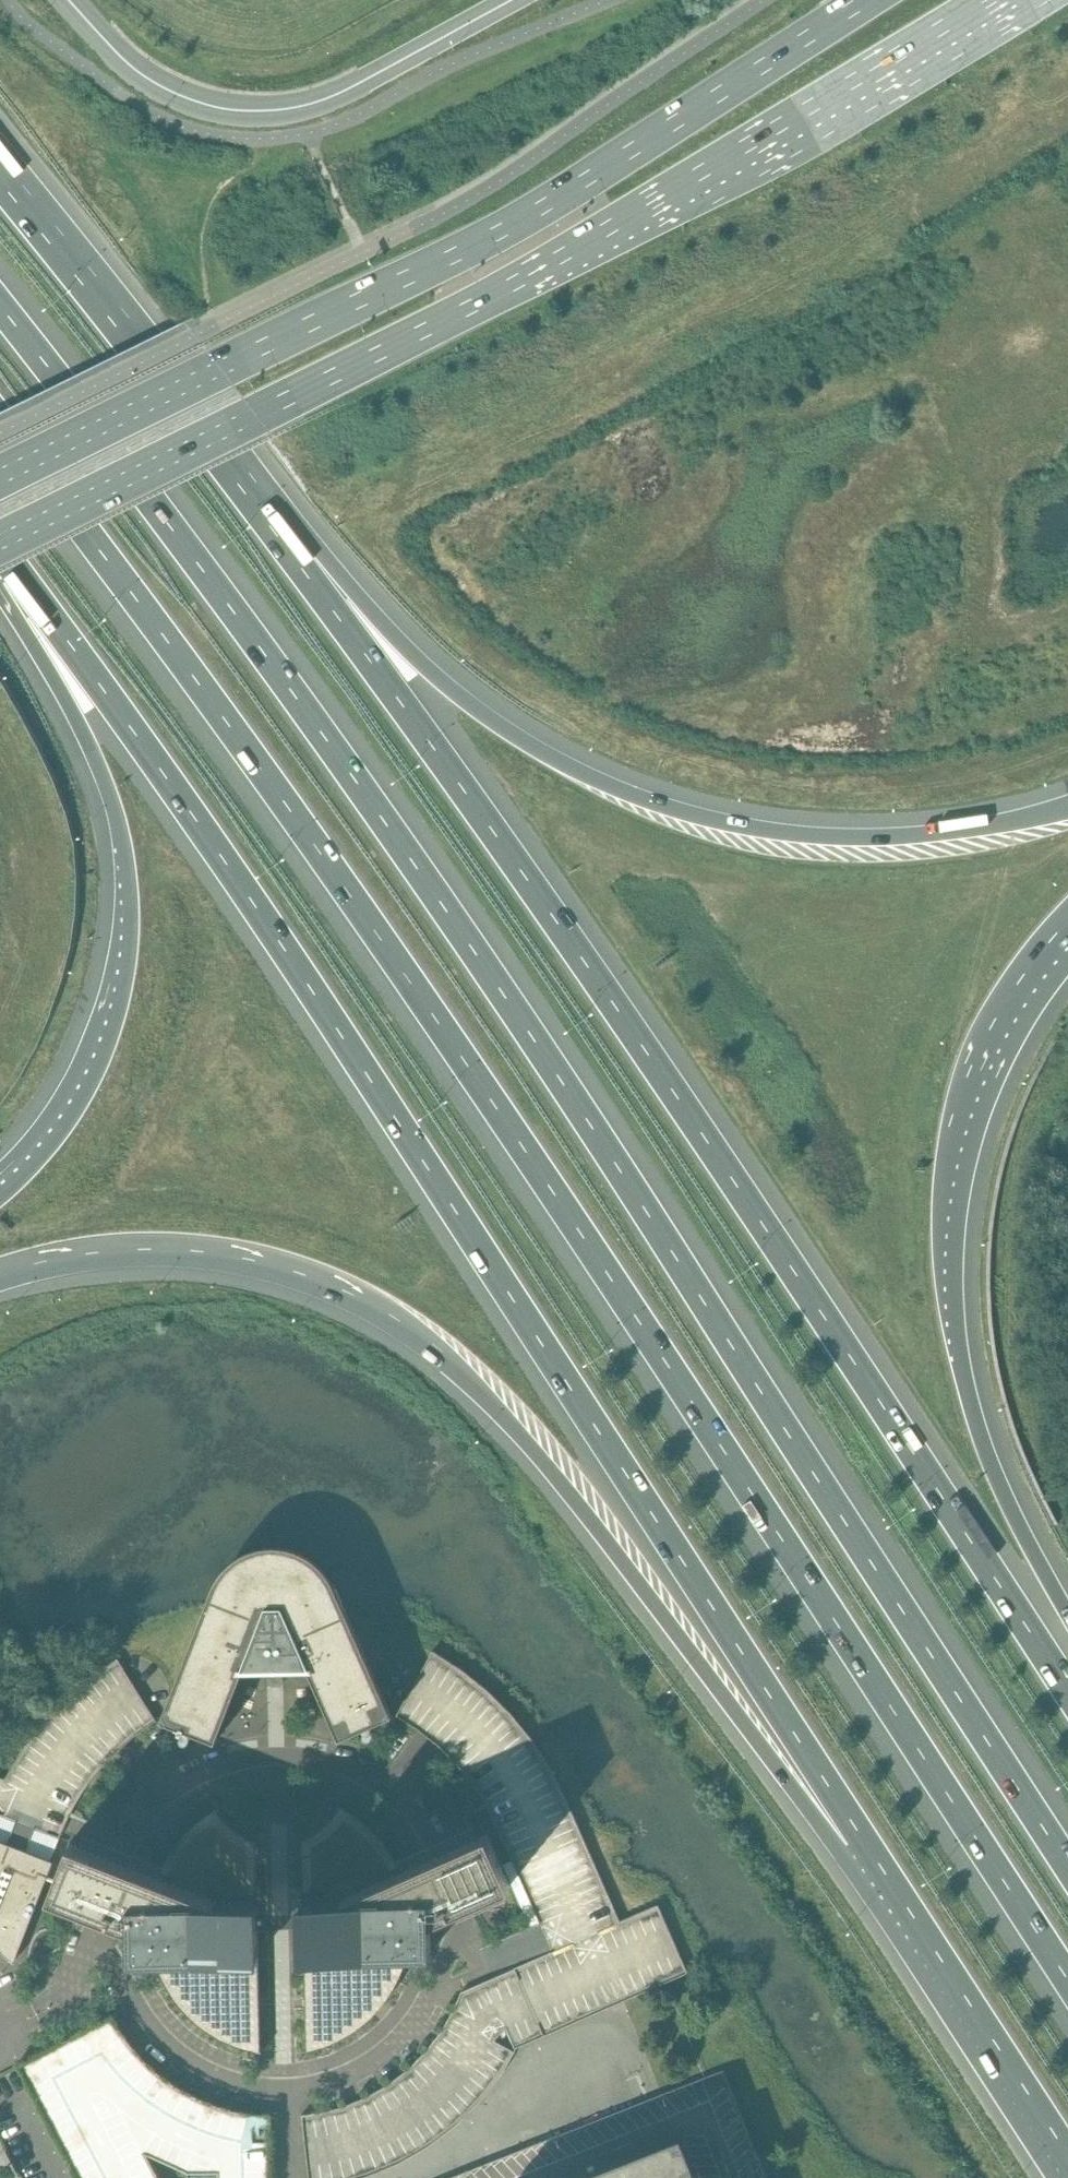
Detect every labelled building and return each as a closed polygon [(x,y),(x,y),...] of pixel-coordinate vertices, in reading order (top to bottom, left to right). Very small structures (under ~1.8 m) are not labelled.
[(213,1585),(208,1598),(202,1612),(166,1707),(160,1721),(215,1742),(244,1669),(269,1668),(277,1668),(306,1667),(338,1740),(392,1716),(377,1683),(342,1600),(334,1583),(328,1573),(321,1565),(313,1558),(304,1552),(294,1548),(283,1546),(272,1545),(262,1546),(251,1549),(241,1554),(232,1560),(224,1567),(218,1576),(213,1585)] [(454,1761),(456,1764),(472,1783),(486,1805),(497,1827),(539,1923),(479,1949),(492,1978),(461,1992),(454,2009),(441,2030),(426,2051),(408,2068),(388,2084),(366,2097),(342,2106),(318,2113),(318,2112),(301,2116),(308,2177),(361,2177),(366,2177),(399,2163),(429,2146),(457,2124),(482,2100),(503,2072),(515,2050),(515,2048),(687,1973),(657,1905),(619,1921),(576,1822),(565,1797),(550,1768),(532,1739),(511,1713),(487,1690),(461,1669),(432,1651),(396,1715),(418,1730),(438,1746),(454,1761)] [(155,1722),(156,1721),(117,1658),(89,1677),(64,1699),(41,1724),(21,1750),(5,1778),(0,1776),(0,1841),(26,1851),(35,1828),(59,1837),(70,1813),(83,1792),(98,1771),(116,1752),(135,1736),(155,1722)] [(302,1838),(301,1838),(302,1897),(303,1955),(306,2049),(305,2049),(305,2051),(318,2048),(330,2043),(342,2037),(353,2030),(364,2022),(374,2013),(382,2003),(390,1992),(392,1989),(394,1986),(396,1983),(397,1981),(399,1979),(400,1977),(405,1964),(407,1956),(408,1952),(419,1952),(431,1952),(431,1932),(431,1920),(441,1915),(445,1913),(453,1910),(476,1900),(479,1899),(499,1890),(503,1889),(506,1887),(507,1887),(510,1886),(487,1833),(481,1836),(455,1847),(431,1858),(414,1865),(401,1871),(399,1869),(398,1866),(397,1864),(396,1862),(395,1860),(390,1850),(383,1841),(375,1833),(367,1825),(358,1817),(349,1811),(339,1805),(338,1807),(339,1807),(335,1813),(332,1818),(328,1822),(323,1826),(318,1830),(313,1834),(308,1837),(302,1839),(302,1838)] [(158,1876),(120,1861),(70,1842),(60,1869),(49,1895),(109,1918),(130,1927),(131,1958),(154,1958),(158,1969),(162,1979),(168,1990),(174,1999),(181,2008),(189,2017),(198,2025),(208,2031),(217,2038),(228,2043),(239,2047),(250,2050),(261,2052),(262,2050),(261,2050),(259,1955),(258,1939),(256,1839),(255,1839),(255,1840),(249,1838),(244,1835),(238,1832),(233,1828),(229,1824),(225,1820),(221,1815),(217,1810),(218,1810),(217,1808),(207,1814),(198,1821),(189,1829),(181,1837),(174,1846),(168,1856),(163,1866),(158,1876)] [(0,1841),(0,1951),(14,1962),(53,1861),(26,1851),(0,1841)] [(281,1939),(258,1939),(259,1955),(303,1954),(303,1938),(281,1939)] [(122,2034),(111,2018),(19,2066),(27,2081),(78,2177),(160,2177),(147,2154),(188,2172),(219,2172),(219,2177),(270,2177),(269,2141),(253,2141),(253,2134),(252,2126),(269,2126),(268,2117),(247,2114),(225,2109),(205,2101),(186,2092),(167,2080),(151,2067),(135,2051),(122,2034)] [(680,2135),(570,2177),(697,2177),(680,2135)]
